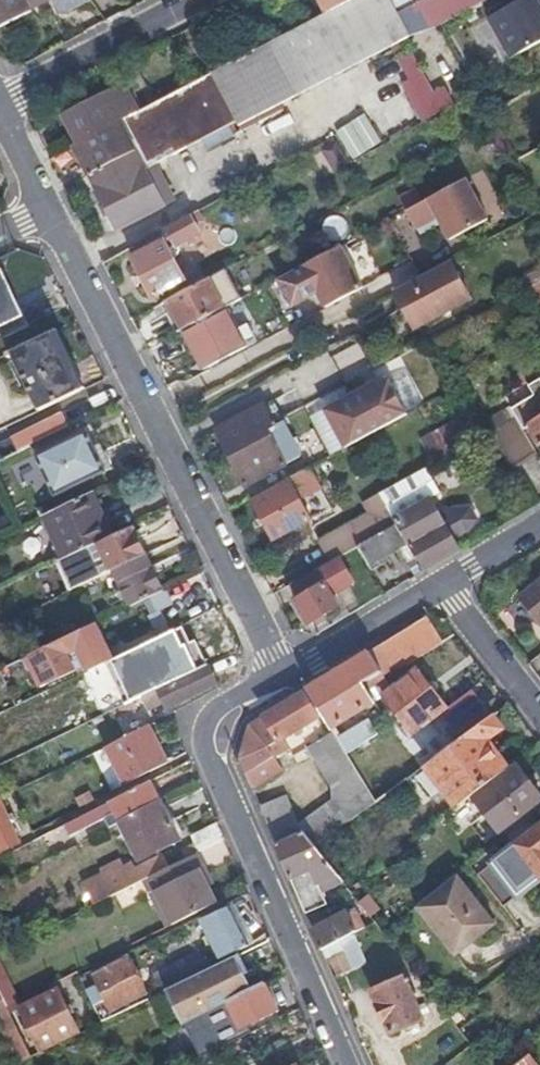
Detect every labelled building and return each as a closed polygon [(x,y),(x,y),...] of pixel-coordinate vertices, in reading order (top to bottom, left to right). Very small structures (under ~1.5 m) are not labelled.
[(31,10),(29,5),(39,0),(0,0),(0,27),(31,10)] [(80,0),(52,0),(57,8),(62,10),(80,0)] [(70,146),(118,230),(171,201),(153,164),(232,122),(234,124),(404,35),(385,0),(346,0),(333,7),(325,11),(295,27),(258,47),(137,111),(136,112),(74,144),(70,146)] [(325,11),(333,7),(346,0),(319,0),(325,11)] [(439,14),(466,0),(432,0),(439,14)] [(539,45),(539,0),(519,0),(492,13),(512,57),(539,45)] [(458,102),(446,83),(437,88),(408,42),(394,51),(411,78),(402,84),(426,122),(458,102)] [(59,117),(74,144),(136,112),(123,85),(59,117)] [(355,159),(384,142),(366,113),(337,130),(355,159)] [(513,154),(498,125),(489,130),(504,159),(510,156),(513,154)] [(331,173),(349,162),(335,139),(317,149),(331,173)] [(476,175),(406,210),(419,235),(444,222),(454,241),(498,219),(476,175)] [(198,209),(134,244),(140,255),(172,238),(178,249),(174,252),(175,254),(204,239),(204,221),(198,209)] [(324,219),(329,239),(348,234),(343,214),(324,219)] [(140,255),(131,259),(151,297),(188,279),(175,254),(174,252),(178,249),(172,238),(140,255)] [(471,300),(451,259),(411,279),(395,288),(405,308),(408,307),(419,328),(471,300)] [(207,279),(166,300),(183,331),(223,309),(207,279)] [(1,338),(27,325),(19,308),(12,310),(0,287),(0,336),(1,338)] [(325,306),(334,321),(353,311),(344,296),(325,306)] [(224,308),(246,349),(256,344),(233,304),(224,308)] [(183,331),(181,332),(203,372),(246,349),(224,308),(223,309),(183,331)] [(9,352),(37,410),(78,390),(51,332),(9,352)] [(523,430),(529,427),(539,444),(539,380),(504,401),(514,417),(523,430)] [(264,399),(214,425),(227,448),(226,453),(243,485),(298,455),(280,421),(277,423),(264,399)] [(62,429),(89,416),(83,404),(57,416),(62,429)] [(478,486),(535,451),(523,430),(514,417),(471,443),(457,450),(478,486)] [(314,441),(323,458),(352,443),(342,426),(314,441)] [(79,431),(34,454),(54,494),(111,468),(101,444),(89,449),(79,431)] [(309,466),(287,477),(289,481),(252,499),(272,534),(287,525),(295,528),(302,523),(303,517),(330,501),(309,466)] [(409,477),(379,493),(397,523),(416,557),(424,570),(457,550),(452,540),(477,522),(462,501),(449,504),(436,512),(425,495),(439,487),(427,467),(409,477)] [(379,493),(363,502),(370,515),(322,540),(334,559),(340,555),(357,546),(397,523),(379,493)] [(96,543),(111,536),(90,494),(44,516),(64,558),(96,543)] [(357,546),(371,571),(395,559),(390,551),(399,548),(408,561),(416,557),(397,523),(357,546)] [(112,570),(146,554),(132,526),(111,536),(96,543),(110,571),(112,570)] [(162,589),(146,554),(112,570),(122,588),(120,591),(121,597),(126,596),(130,604),(162,589)] [(334,559),(294,581),(301,596),(295,600),(307,623),(338,605),(332,595),(354,583),(340,555),(334,559)] [(520,600),(539,625),(539,585),(520,600)] [(425,614),(369,648),(378,663),(382,670),(439,635),(425,614)] [(69,641),(66,635),(32,652),(35,659),(47,683),(73,671),(62,646),(69,641)] [(305,688),(320,713),(325,721),(369,693),(360,675),(378,663),(369,648),(314,682),(305,688)] [(30,652),(7,664),(10,671),(35,659),(32,652),(30,652)] [(344,751),(375,802),(426,763),(443,750),(419,713),(440,700),(415,663),(388,680),(379,687),(403,724),(384,737),(379,730),(344,751)] [(382,670),(378,663),(360,675),(369,693),(379,687),(388,680),(382,670)] [(216,681),(206,664),(188,673),(141,695),(148,707),(164,701),(166,705),(216,681)] [(303,832),(303,833),(304,834),(315,848),(375,802),(344,751),(332,732),(325,721),(320,713),(319,714),(303,689),(250,721),(239,760),(251,789),(280,771),(272,755),(285,748),(279,737),(298,726),(339,794),(303,832)] [(137,706),(133,699),(110,710),(113,717),(137,706)] [(365,710),(332,732),(344,751),(379,730),(365,710)] [(499,729),(491,715),(443,750),(426,763),(458,806),(476,792),(505,770),(482,741),(499,729)] [(124,783),(162,763),(145,727),(105,746),(124,783)] [(497,783),(521,816),(539,801),(539,795),(518,765),(497,783)] [(160,798),(149,779),(35,838),(38,843),(42,841),(45,844),(115,809),(119,819),(160,798)] [(259,808),(275,844),(303,833),(303,832),(288,797),(259,808)] [(173,822),(160,798),(119,819),(139,856),(167,842),(160,829),(173,822)] [(17,838),(13,829),(20,826),(14,813),(6,816),(0,804),(0,845),(17,838)] [(514,846),(539,879),(539,878),(539,825),(514,846)] [(303,909),(305,913),(329,903),(319,883),(337,876),(315,848),(304,834),(303,833),(275,844),(303,909)] [(510,849),(502,838),(488,849),(497,860),(510,849)] [(142,879),(147,876),(170,865),(162,852),(59,903),(66,916),(142,879)] [(210,880),(195,853),(191,855),(205,882),(210,880)] [(170,924),(215,903),(205,882),(191,855),(170,865),(147,876),(170,924)] [(496,924),(456,875),(418,906),(458,956),(496,924)] [(165,926),(170,924),(147,876),(142,879),(165,926)] [(341,893),(344,898),(351,894),(347,889),(341,893)] [(228,906),(195,922),(200,933),(196,936),(208,960),(213,958),(214,961),(247,946),(228,906)] [(313,930),(321,949),(363,928),(357,916),(348,919),(346,914),(313,930)] [(7,925),(11,931),(18,927),(13,921),(7,925)] [(194,977),(210,969),(201,952),(170,968),(172,973),(157,981),(162,992),(166,990),(194,977)] [(128,956),(92,973),(111,1010),(147,993),(128,956)] [(252,991),(235,957),(210,969),(194,977),(166,990),(183,1023),(200,1015),(208,1011),(221,1005),(252,991)] [(4,1002),(17,996),(0,960),(0,995),(4,1002)] [(370,989),(391,1034),(423,1020),(405,976),(370,989)] [(245,1037),(281,1019),(265,985),(252,991),(221,1005),(208,1011),(215,1024),(234,1015),(245,1037)] [(34,1037),(40,1049),(78,1032),(56,986),(19,1004),(30,1028),(25,1033),(28,1039),(34,1037)] [(31,1056),(4,1002),(0,1004),(0,1019),(20,1062),(31,1056)] [(528,1056),(516,1064),(536,1064),(528,1056)]
